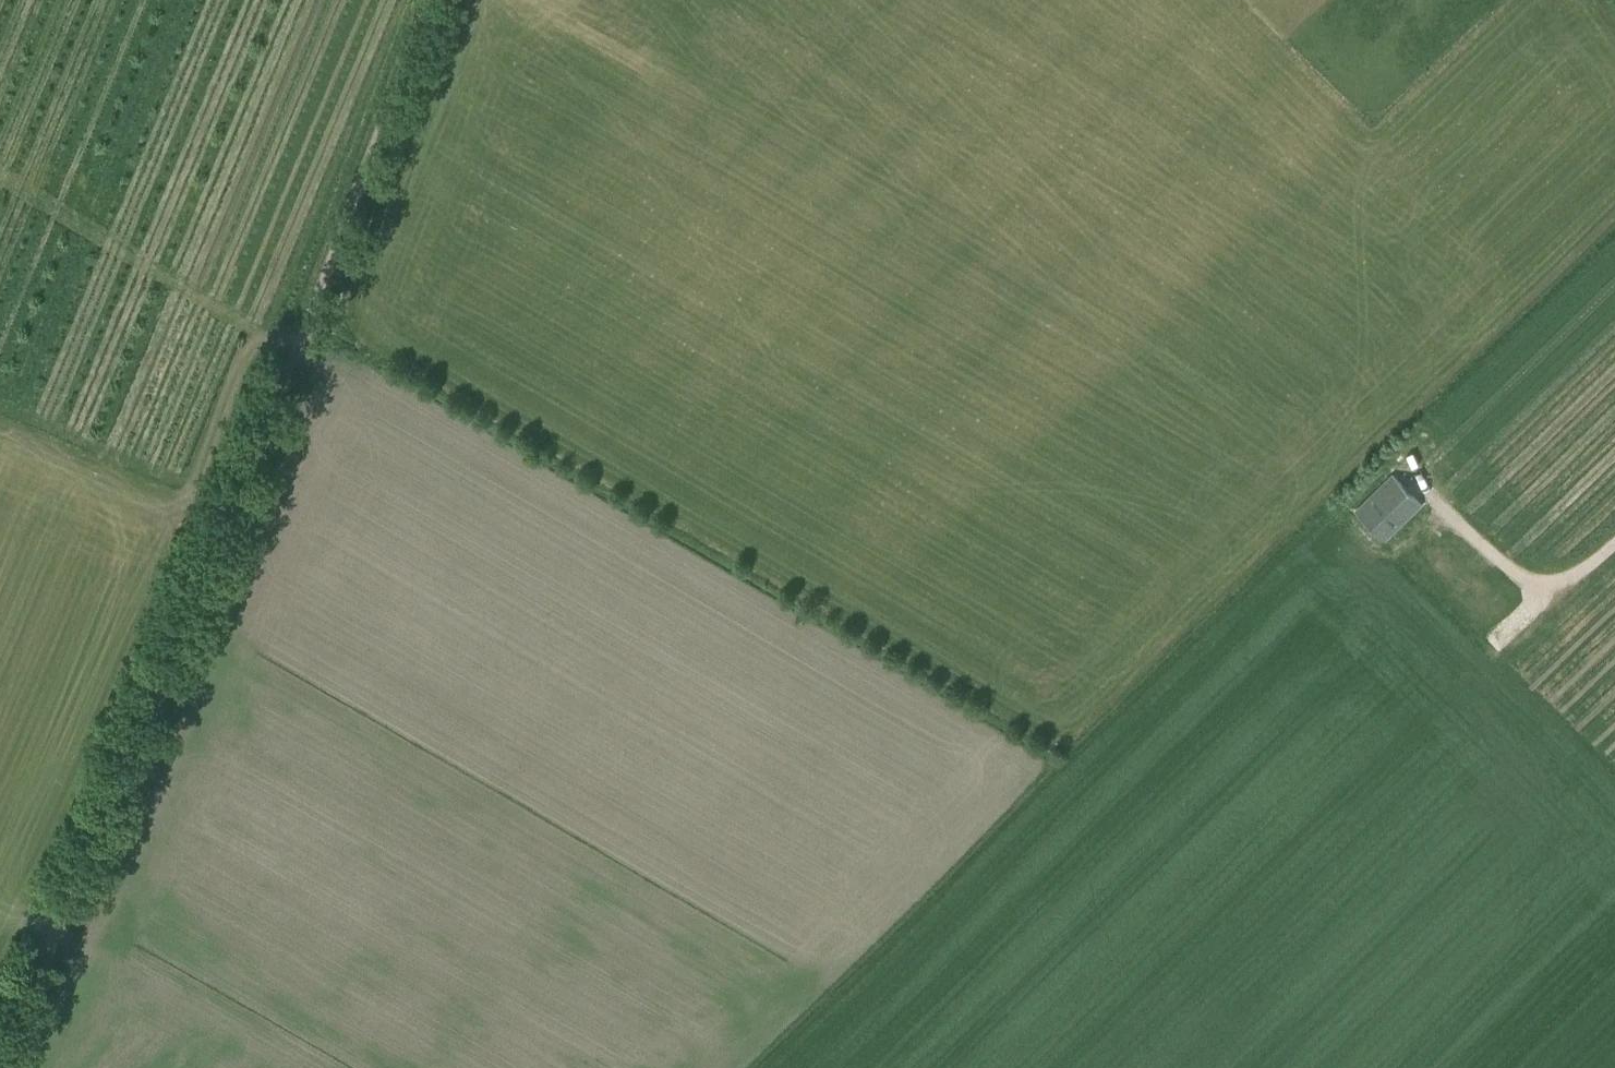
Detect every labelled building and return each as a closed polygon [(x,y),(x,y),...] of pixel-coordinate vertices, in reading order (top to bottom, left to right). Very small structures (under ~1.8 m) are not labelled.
[(1383,540),(1420,504),(1393,475),(1355,511),(1383,540)]
